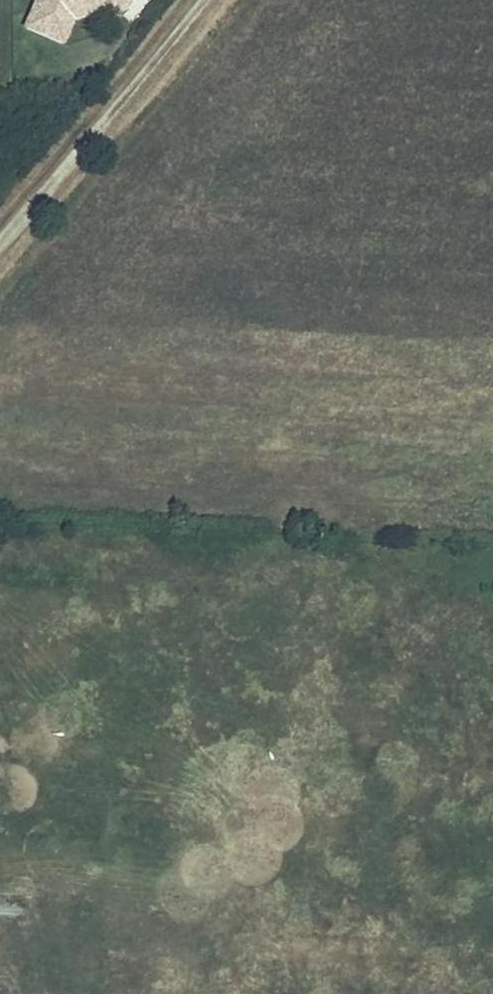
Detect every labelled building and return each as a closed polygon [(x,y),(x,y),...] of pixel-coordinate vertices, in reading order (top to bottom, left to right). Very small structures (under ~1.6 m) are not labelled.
[(24,29),(63,46),(73,23),(106,10),(111,20),(123,16),(134,0),(38,0),(24,29)]
